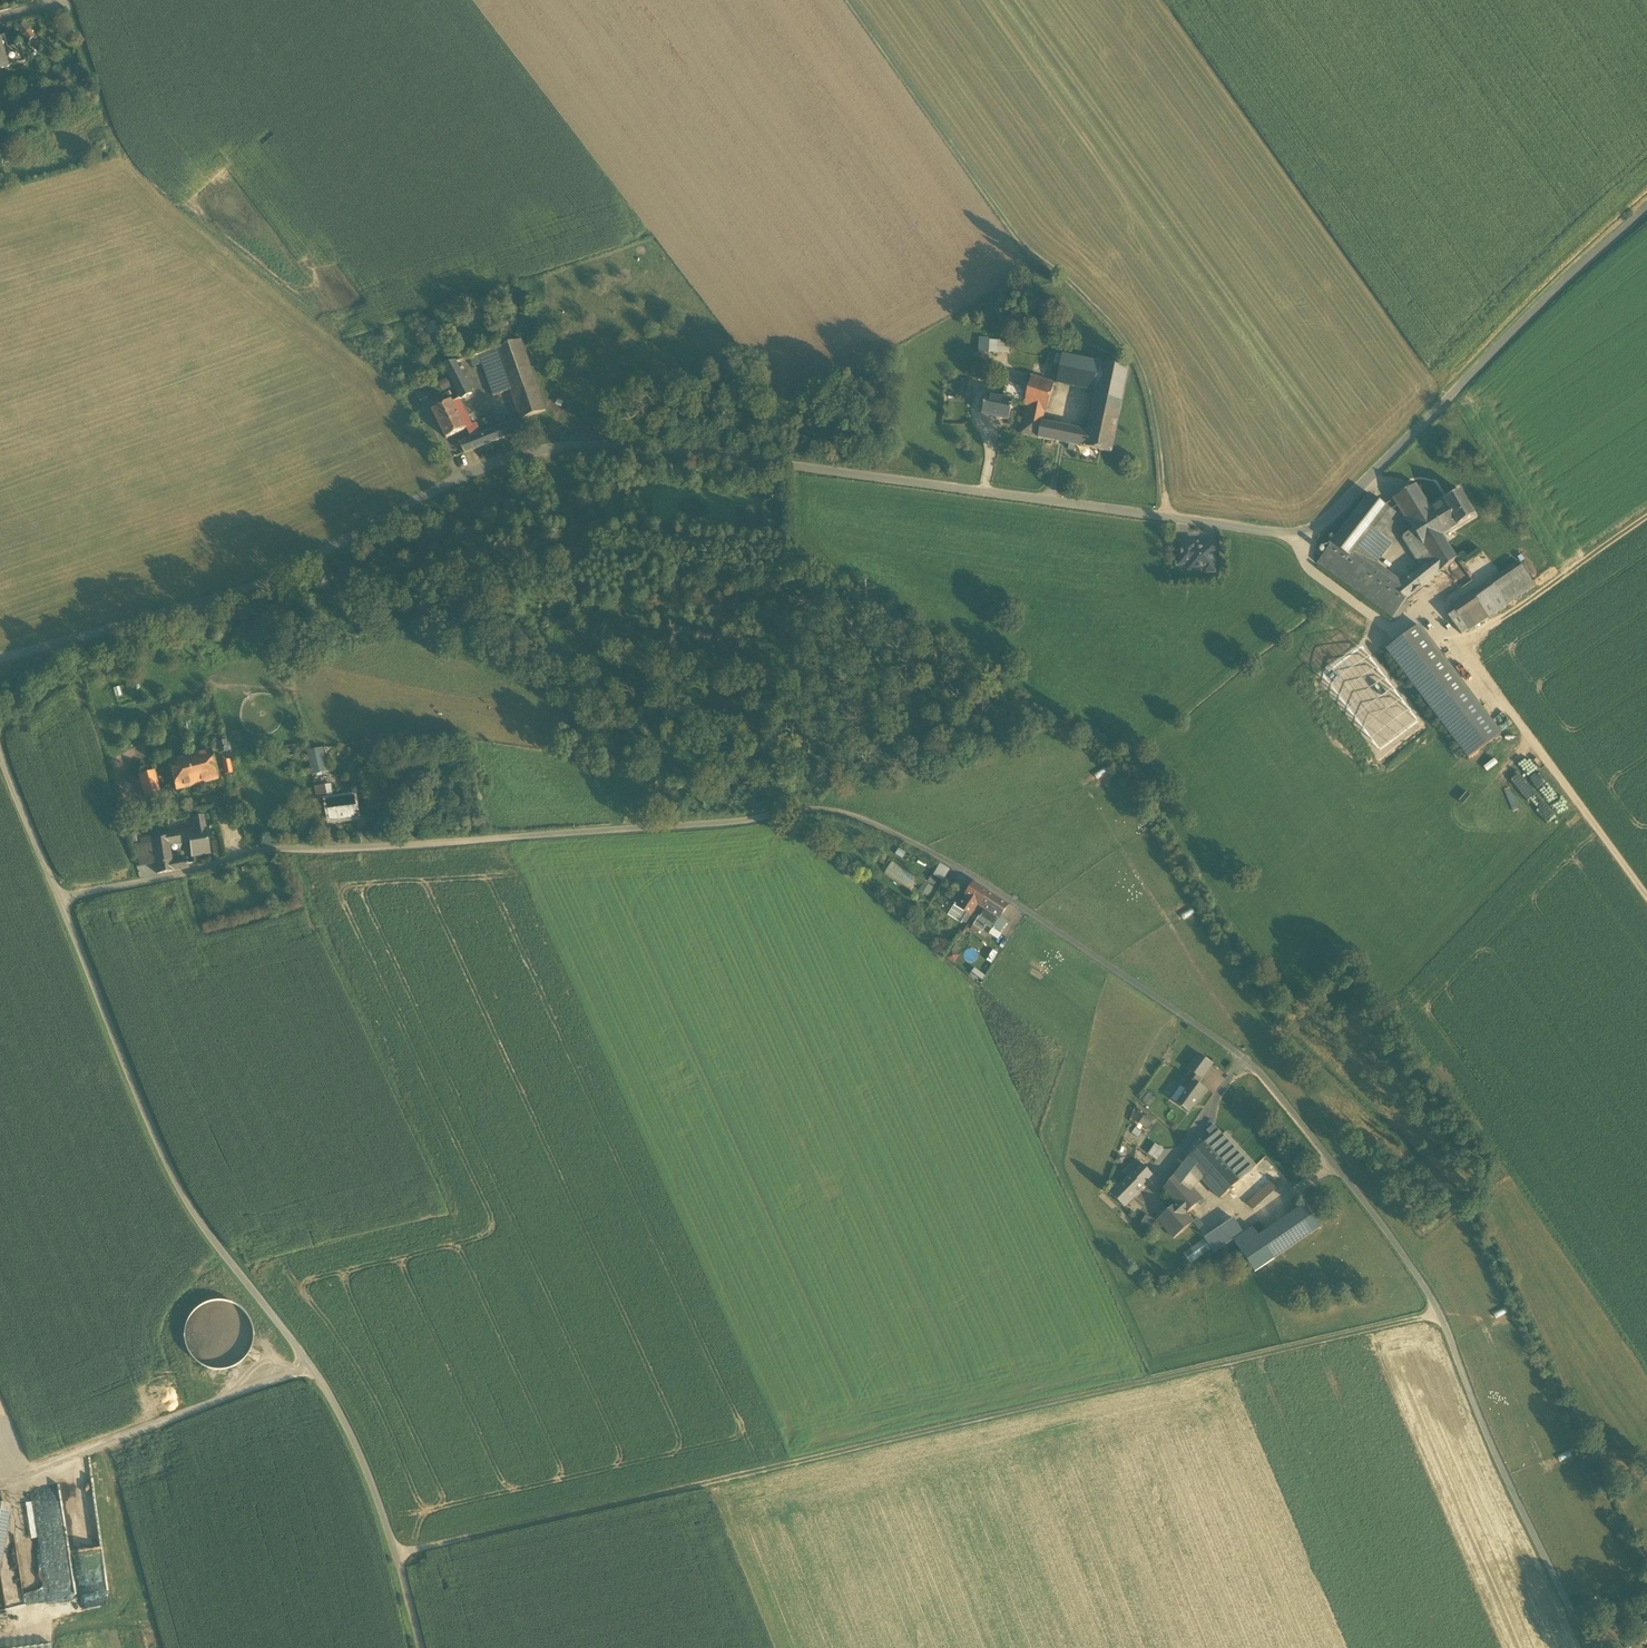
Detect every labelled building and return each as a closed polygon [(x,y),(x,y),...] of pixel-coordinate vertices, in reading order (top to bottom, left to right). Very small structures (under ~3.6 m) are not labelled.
[(17,28),(27,42),(34,38),(24,23),(17,28)] [(25,63),(20,46),(7,50),(4,37),(0,38),(0,70),(25,63)] [(437,320),(422,326),(430,350),(434,348),(430,335),(441,332),(437,320)] [(445,341),(434,343),(437,353),(448,351),(445,341)] [(510,391),(520,420),(521,420),(546,411),(542,401),(521,341),(496,349),(470,358),(473,367),(482,364),(493,397),(510,391)] [(988,353),(996,354),(997,341),(989,341),(989,343),(988,353)] [(1010,342),(997,341),(996,354),(1010,354),(1010,342)] [(989,343),(980,343),(979,353),(988,353),(989,343)] [(1053,365),(1060,366),(1062,355),(1056,354),(1053,365)] [(1056,384),(1096,392),(1102,363),(1062,355),(1060,366),(1056,384)] [(461,399),(462,399),(472,394),(456,363),(444,367),(461,399)] [(1096,392),(1088,432),(1084,448),(1111,453),(1129,369),(1102,363),(1096,392)] [(1009,377),(1006,384),(1027,390),(1029,383),(1009,377)] [(1026,406),(1046,413),(1054,384),(1031,377),(1029,383),(1027,390),(1028,390),(1024,406),(1026,407),(1026,406)] [(453,388),(448,378),(438,384),(443,393),(453,388)] [(1006,384),(1002,399),(1012,402),(1024,406),(1028,390),(1027,390),(1006,384)] [(414,390),(420,402),(427,399),(421,387),(414,390)] [(1008,422),(1012,402),(1002,399),(986,396),(982,416),(1008,422)] [(467,429),(472,440),(481,436),(475,424),(471,426),(459,400),(452,403),(466,430),(467,429)] [(433,412),(447,439),(466,430),(452,403),(452,402),(433,412)] [(1043,423),(1046,413),(1026,406),(1026,407),(1020,435),(1038,438),(1041,423),(1043,423)] [(496,416),(488,419),(491,427),(499,424),(496,416)] [(459,444),(464,453),(512,435),(525,430),(521,420),(509,425),(481,436),(472,440),(459,444)] [(1038,438),(1057,442),(1061,426),(1043,423),(1041,423),(1038,438)] [(1057,442),(1066,444),(1069,428),(1061,426),(1057,442)] [(1066,444),(1084,448),(1088,432),(1069,428),(1066,444)] [(1421,568),(1411,576),(1421,587),(1456,559),(1441,535),(1445,533),(1431,509),(1416,485),(1394,499),(1413,529),(1430,557),(1432,559),(1421,568)] [(1473,515),(1460,491),(1444,501),(1458,525),(1473,515)] [(1369,495),(1331,545),(1351,559),(1357,550),(1372,531),(1389,509),(1369,495)] [(1444,501),(1431,509),(1445,533),(1458,525),(1444,501)] [(1430,557),(1413,529),(1403,535),(1402,538),(1419,564),(1430,557)] [(1390,544),(1372,531),(1357,550),(1375,563),(1390,544)] [(1189,564),(1189,570),(1205,570),(1206,570),(1206,567),(1214,567),(1213,547),(1196,548),(1196,544),(1187,544),(1188,556),(1180,557),(1180,565),(1189,564)] [(1394,590),(1351,559),(1331,545),(1317,564),(1392,618),(1405,600),(1406,599),(1394,590)] [(1375,563),(1357,550),(1351,559),(1394,590),(1403,583),(1375,563)] [(1430,557),(1419,564),(1421,568),(1432,559),(1430,557)] [(1504,573),(1491,582),(1507,605),(1535,587),(1519,563),(1504,573)] [(1411,576),(1404,582),(1413,593),(1421,587),(1411,576)] [(1406,599),(1413,593),(1404,582),(1403,583),(1394,590),(1406,599)] [(1491,582),(1472,595),(1481,608),(1487,617),(1488,619),(1507,605),(1491,582)] [(1451,606),(1454,610),(1462,622),(1481,608),(1472,595),(1471,593),(1451,606)] [(1405,600),(1392,618),(1396,621),(1410,604),(1405,600)] [(1481,608),(1462,622),(1468,630),(1487,617),(1481,608)] [(1462,622),(1454,610),(1447,615),(1461,635),(1468,630),(1462,622)] [(1387,650),(1435,714),(1467,690),(1419,626),(1387,650)] [(1467,690),(1435,714),(1469,758),(1500,734),(1467,690)] [(228,748),(226,740),(216,742),(218,753),(228,751),(228,748)] [(307,753),(312,777),(329,773),(323,749),(307,753)] [(171,762),(178,789),(202,782),(202,781),(217,777),(210,752),(171,762)] [(232,773),(230,760),(222,762),(224,775),(232,773)] [(160,796),(154,774),(140,778),(146,800),(160,796)] [(317,785),(319,797),(326,796),(324,785),(324,784),(317,785)] [(331,784),(324,785),(326,796),(333,795),(331,784)] [(327,801),(331,821),(357,817),(354,797),(327,801)] [(205,828),(203,816),(192,818),(194,829),(165,834),(165,835),(169,845),(189,842),(191,857),(210,854),(205,828)] [(155,864),(157,875),(173,872),(188,868),(186,859),(183,859),(180,855),(171,857),(169,845),(165,835),(152,837),(153,840),(152,840),(152,841),(154,856),(155,864)] [(135,845),(138,859),(154,856),(152,841),(135,845)] [(221,853),(219,841),(211,842),(214,855),(221,853)] [(899,848),(895,854),(902,859),(906,853),(899,848)] [(139,867),(155,864),(154,856),(138,859),(139,867)] [(919,878),(893,861),(884,874),(910,891),(919,878)] [(933,875),(943,882),(950,871),(940,864),(933,875)] [(933,888),(925,882),(919,891),(928,896),(933,888)] [(974,883),(966,896),(978,904),(980,905),(988,893),(974,883)] [(980,905),(984,908),(999,918),(1001,917),(1008,905),(988,893),(980,905)] [(971,916),(978,904),(966,896),(958,907),(956,905),(955,904),(955,905),(954,905),(948,915),(961,923),(962,921),(967,914),(971,916)] [(993,928),(999,918),(984,908),(972,927),(975,929),(976,927),(989,935),(993,928)] [(962,921),(966,924),(971,916),(967,914),(962,921)] [(993,928),(1000,933),(1008,921),(1001,917),(999,918),(993,928)] [(945,958),(953,962),(957,954),(949,950),(945,958)] [(980,982),(984,976),(971,970),(968,976),(980,982)] [(1192,1063),(1206,1073),(1213,1064),(1199,1054),(1192,1063)] [(1206,1073),(1192,1063),(1188,1069),(1192,1071),(1202,1079),(1206,1073)] [(1188,1076),(1198,1084),(1202,1079),(1192,1071),(1188,1076)] [(1188,1076),(1181,1086),(1186,1090),(1176,1103),(1176,1104),(1189,1113),(1195,1104),(1196,1105),(1202,1098),(1200,1096),(1205,1089),(1198,1084),(1188,1076)] [(1171,1099),(1176,1103),(1186,1090),(1181,1086),(1171,1099)] [(1141,1090),(1137,1100),(1150,1105),(1154,1096),(1141,1090)] [(1140,1138),(1150,1118),(1141,1114),(1132,1133),(1140,1138)] [(1206,1131),(1211,1137),(1218,1130),(1213,1125),(1206,1131)] [(1222,1135),(1218,1130),(1211,1137),(1204,1143),(1238,1182),(1253,1169),(1222,1135)] [(1226,1132),(1222,1135),(1253,1169),(1256,1166),(1226,1132)] [(1149,1153),(1158,1158),(1164,1148),(1155,1142),(1149,1153)] [(1204,1143),(1190,1156),(1207,1174),(1202,1179),(1220,1199),(1238,1182),(1204,1143)] [(1193,1189),(1202,1179),(1207,1174),(1190,1156),(1174,1176),(1187,1191),(1188,1190),(1191,1194),(1194,1191),(1193,1189)] [(1131,1174),(1142,1185),(1152,1175),(1137,1159),(1125,1171),(1130,1175),(1131,1174)] [(1111,1194),(1124,1207),(1144,1187),(1142,1185),(1131,1174),(1130,1175),(1111,1194)] [(1202,1200),(1194,1191),(1191,1194),(1188,1190),(1187,1191),(1174,1176),(1164,1189),(1176,1203),(1177,1203),(1186,1213),(1199,1203),(1202,1200)] [(1248,1203),(1253,1209),(1280,1186),(1274,1179),(1248,1203)] [(1158,1220),(1174,1238),(1193,1222),(1193,1221),(1186,1213),(1177,1203),(1176,1203),(1158,1220)] [(1304,1204),(1258,1236),(1274,1259),(1320,1227),(1304,1204)] [(1140,1225),(1151,1231),(1156,1221),(1146,1215),(1140,1225)] [(1197,1218),(1193,1221),(1193,1222),(1199,1229),(1203,1226),(1197,1218)] [(1234,1219),(1206,1238),(1213,1247),(1212,1248),(1215,1252),(1233,1240),(1243,1233),(1234,1219)] [(1255,1272),(1274,1259),(1258,1236),(1253,1227),(1243,1233),(1233,1240),(1255,1272)] [(1184,1254),(1191,1263),(1212,1248),(1213,1247),(1206,1238),(1184,1254)] [(227,1302),(213,1301),(200,1306),(190,1315),(185,1327),(184,1340),(188,1353),(198,1363),(210,1369),(223,1369),(236,1365),(246,1356),(252,1344),(253,1330),(248,1317),(239,1308),(227,1302)] [(60,1489),(31,1493),(39,1567),(42,1566),(48,1614),(74,1611),(60,1489)] [(11,1506),(1,1504),(0,1504),(0,1563),(11,1506)]
